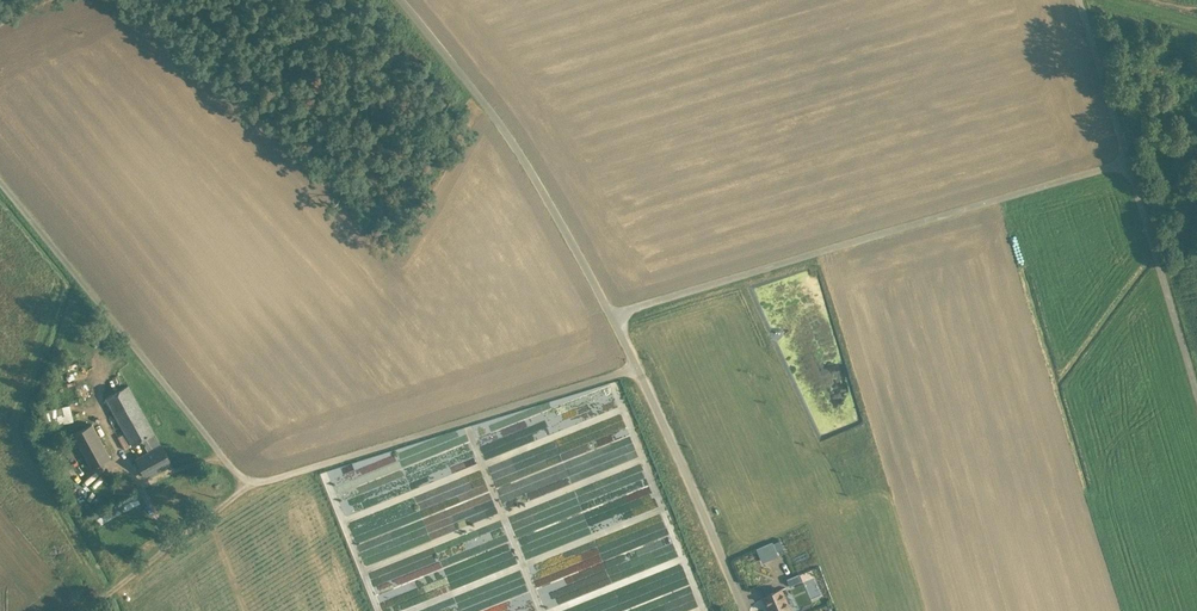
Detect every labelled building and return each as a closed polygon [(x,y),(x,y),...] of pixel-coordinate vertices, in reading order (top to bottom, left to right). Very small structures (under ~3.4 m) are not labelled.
[(94,408),(80,356),(68,359),(83,411),(94,408)] [(145,416),(128,385),(105,397),(123,429),(145,416)] [(49,407),(51,422),(74,420),(72,405),(49,407)] [(145,416),(123,429),(132,445),(142,439),(154,433),(154,432),(145,416)] [(92,423),(73,433),(91,467),(110,457),(92,423)] [(154,433),(142,439),(149,452),(161,445),(154,433)] [(149,452),(137,458),(146,476),(171,463),(161,445),(149,452)] [(125,478),(115,483),(123,497),(132,492),(125,478)] [(757,546),(761,561),(786,553),(782,539),(757,546)] [(789,577),(791,586),(797,584),(795,576),(789,577)] [(764,597),(770,610),(790,610),(781,589),(764,597)]
